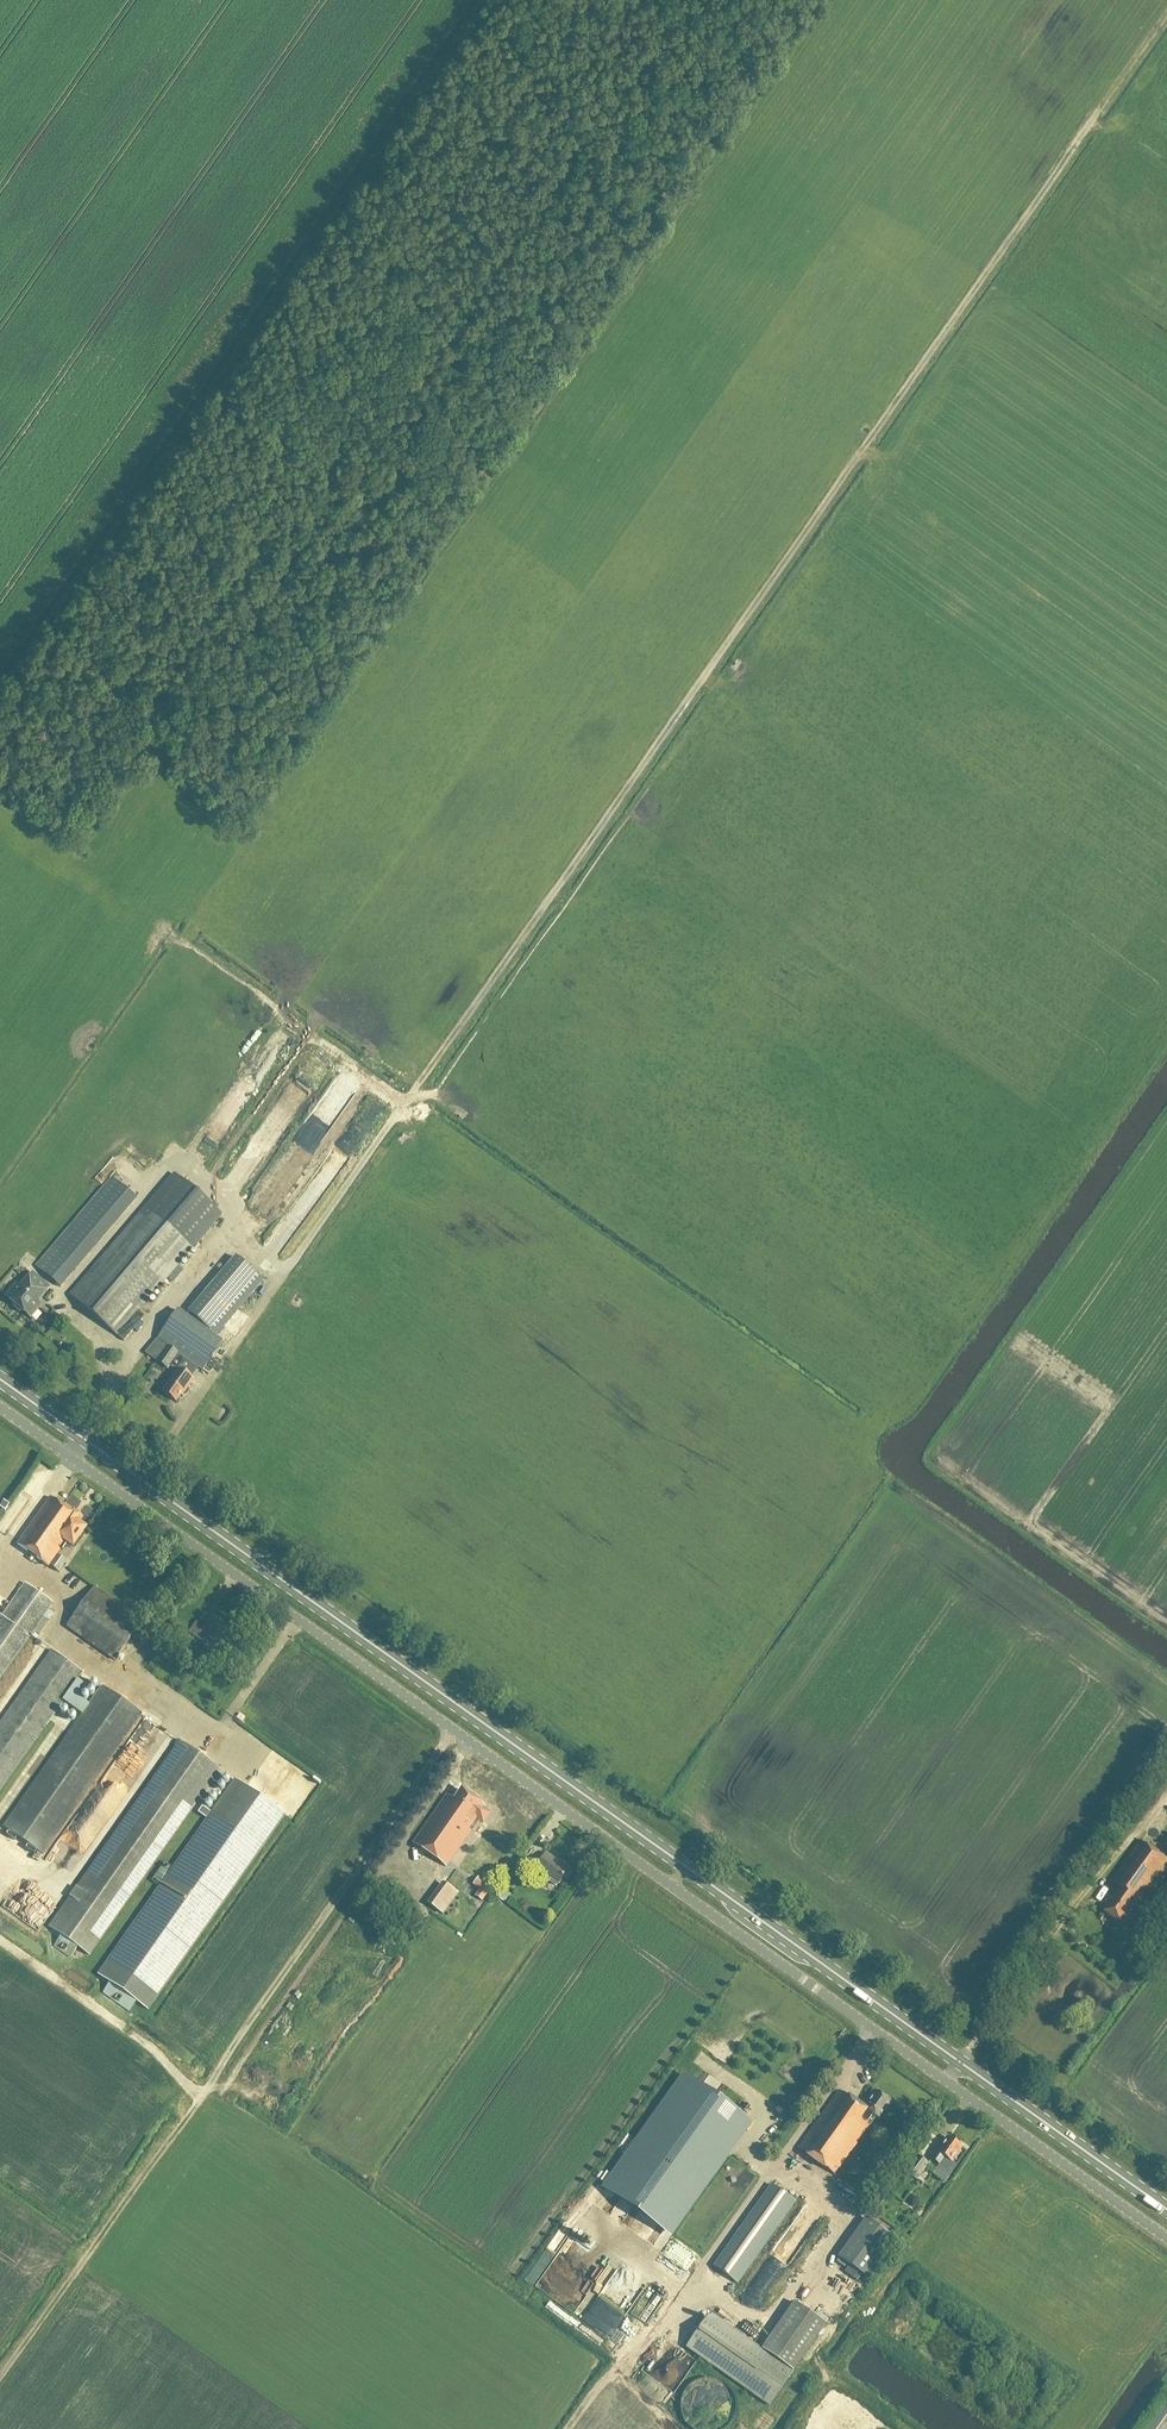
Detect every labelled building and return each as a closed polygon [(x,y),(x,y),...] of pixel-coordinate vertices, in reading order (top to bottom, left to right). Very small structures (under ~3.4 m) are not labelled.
[(276,1130),(296,1095),(298,1097),(302,1091),(288,1084),(265,1124),(276,1130)] [(336,1111),(341,1105),(326,1093),(321,1100),(336,1111)] [(254,1145),(259,1133),(253,1131),(248,1142),(254,1145)] [(128,1176),(148,1170),(146,1165),(127,1172),(128,1176)] [(176,1174),(147,1208),(71,1296),(124,1341),(145,1316),(138,1310),(221,1213),(176,1174)] [(114,1176),(86,1208),(103,1222),(130,1190),(114,1176)] [(13,1306),(17,1309),(20,1311),(23,1311),(30,1317),(41,1305),(38,1302),(50,1287),(33,1273),(20,1287),(17,1284),(6,1296),(14,1303),(13,1306)] [(169,1344),(180,1352),(179,1353),(203,1370),(222,1342),(178,1310),(159,1337),(146,1351),(157,1360),(169,1344)] [(169,1344),(157,1360),(168,1368),(179,1353),(180,1352),(169,1344)] [(190,1390),(189,1387),(195,1378),(178,1366),(163,1388),(165,1390),(164,1391),(177,1400),(182,1393),(184,1395),(187,1394),(190,1390)] [(73,1544),(85,1527),(76,1520),(79,1515),(73,1511),(51,1496),(17,1543),(49,1565),(61,1548),(63,1548),(68,1541),(73,1544)] [(7,1535),(21,1517),(12,1510),(0,1525),(0,1529),(7,1535)] [(61,1553),(54,1565),(62,1570),(69,1558),(61,1553)] [(55,1601),(25,1581),(0,1617),(0,1680),(55,1601)] [(115,1659),(143,1620),(94,1586),(66,1625),(115,1659)] [(225,1648),(236,1633),(211,1615),(204,1626),(197,1621),(189,1631),(204,1641),(208,1635),(225,1648)] [(84,1671),(52,1649),(0,1724),(0,1791),(84,1671)] [(44,1853),(142,1712),(103,1685),(5,1825),(44,1853)] [(64,1726),(75,1721),(70,1711),(59,1717),(64,1726)] [(221,1769),(179,1739),(48,1926),(90,1956),(221,1769)] [(136,1743),(129,1751),(138,1759),(145,1751),(136,1743)] [(285,1814),(236,1779),(99,1974),(149,2009),(285,1814)] [(483,1822),(490,1812),(483,1807),(484,1804),(462,1788),(455,1799),(447,1793),(413,1842),(447,1865),(473,1828),(471,1827),(478,1818),(483,1822)] [(1131,1925),(1135,1920),(1134,1916),(1129,1912),(1138,1899),(1143,1903),(1166,1869),(1166,1860),(1140,1841),(1112,1881),(1122,1888),(1105,1911),(1114,1918),(1113,1920),(1117,1923),(1119,1922),(1121,1923),(1122,1921),(1128,1925),(1131,1925)] [(536,1867),(551,1878),(551,1879),(551,1882),(556,1885),(558,1884),(564,1876),(567,1878),(573,1870),(563,1862),(562,1865),(546,1853),(536,1867)] [(608,1870),(613,1862),(602,1855),(597,1864),(608,1870)] [(523,1876),(533,1863),(526,1858),(516,1871),(523,1876)] [(482,1887),(486,1879),(476,1874),(472,1881),(482,1887)] [(428,1899),(442,1909),(459,1888),(444,1878),(428,1899)] [(477,1893),(482,1897),(488,1889),(483,1885),(477,1893)] [(505,1900),(508,1893),(502,1889),(498,1896),(505,1900)] [(724,2109),(726,2108),(725,2098),(721,2098),(720,2086),(696,2088),(698,2108),(710,2107),(711,2123),(725,2122),(724,2109)] [(879,2119),(891,2101),(873,2088),(865,2100),(868,2102),(864,2108),(839,2090),(798,2148),(835,2174),(871,2123),(870,2122),(875,2116),(879,2119)] [(952,2172),(957,2165),(951,2161),(961,2146),(948,2137),(943,2145),(941,2144),(932,2158),(952,2172)] [(917,2181),(930,2163),(917,2154),(905,2171),(917,2181)] [(587,2200),(595,2205),(596,2203),(605,2210),(617,2194),(600,2182),(587,2200)] [(737,2283),(796,2200),(772,2183),(714,2265),(737,2283)] [(622,2197),(611,2213),(623,2222),(635,2206),(622,2197)] [(634,2208),(624,2224),(651,2240),(660,2223),(634,2208)] [(807,2220),(778,2236),(783,2244),(772,2250),(779,2263),(791,2256),(787,2248),(814,2233),(807,2220)] [(853,2271),(868,2270),(867,2229),(843,2230),(843,2258),(853,2258),(853,2271)] [(773,2284),(766,2275),(741,2291),(752,2307),(764,2298),(760,2293),(773,2284)] [(638,2316),(648,2323),(657,2311),(648,2304),(638,2316)] [(686,2346),(761,2399),(771,2405),(794,2372),(709,2313),(686,2346)]
